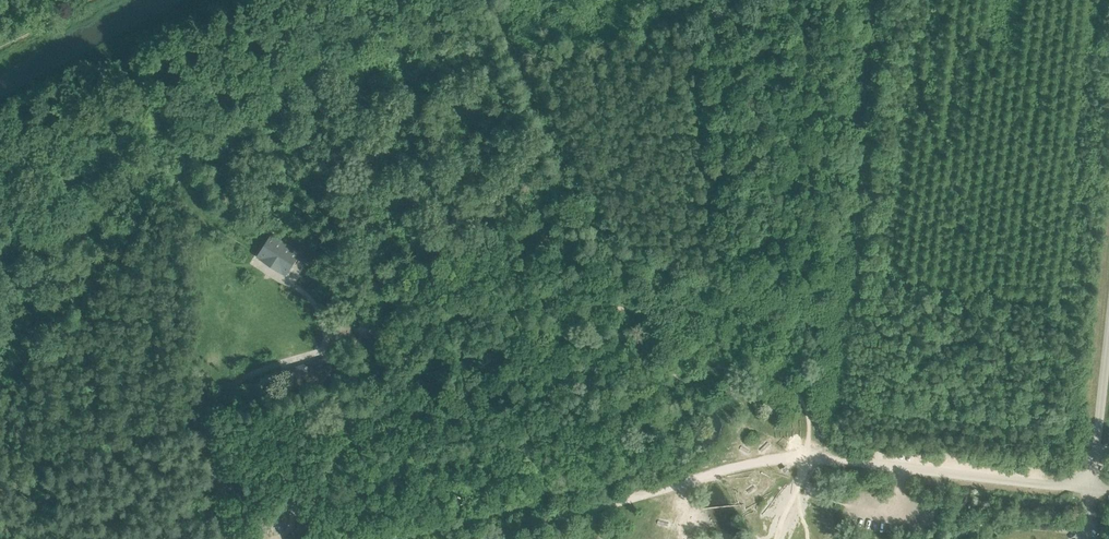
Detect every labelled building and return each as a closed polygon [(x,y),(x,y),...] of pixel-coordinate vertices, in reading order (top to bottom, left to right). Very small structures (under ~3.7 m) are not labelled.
[(257,259),(286,278),(302,254),(272,236),(257,259)]
